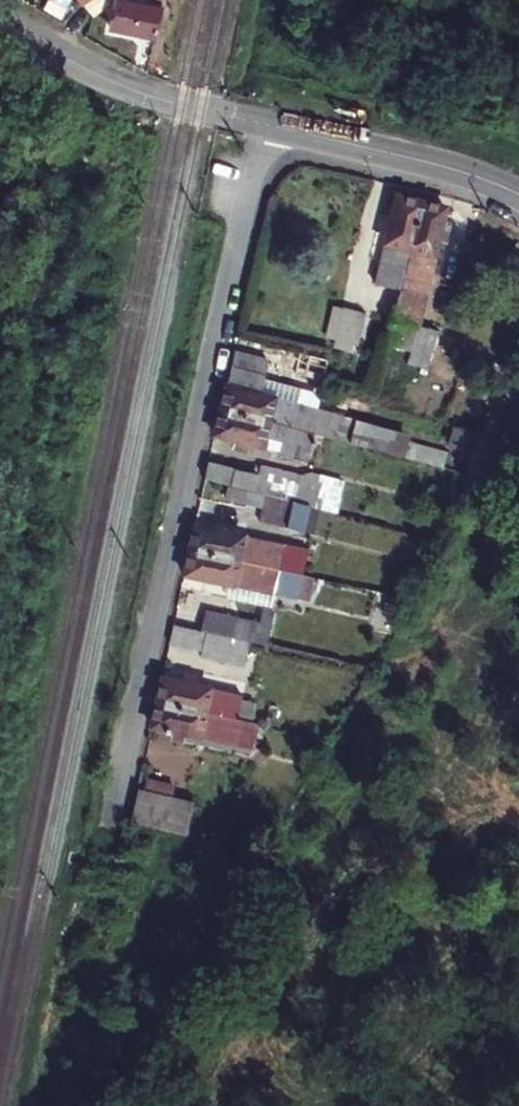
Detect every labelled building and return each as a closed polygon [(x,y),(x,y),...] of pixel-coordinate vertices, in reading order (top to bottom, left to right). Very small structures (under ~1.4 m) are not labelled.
[(125,31),(164,44),(166,33),(168,20),(170,11),(136,1),(125,31)] [(176,25),(168,20),(166,33),(173,35),(176,25)] [(448,236),(437,277),(450,281),(456,258),(472,262),(477,244),(448,236)] [(385,239),(375,276),(392,280),(401,243),(385,239)] [(261,298),(251,347),(356,370),(360,352),(330,345),(332,337),(287,327),(292,304),(261,298)] [(251,347),(245,375),(327,393),(330,381),(352,386),(356,370),(251,347)] [(382,376),(356,370),(352,386),(350,398),(376,403),(382,376)] [(355,419),(349,442),(403,456),(409,433),(355,419)] [(225,467),(220,497),(327,516),(330,501),(300,496),(303,481),(225,467)] [(333,486),(303,481),(300,496),(330,501),(333,486)] [(220,497),(215,526),(339,549),(344,520),(327,516),(220,497)] [(209,560),(206,580),(234,585),(233,591),(275,599),(279,573),(209,560)] [(194,617),(188,648),(287,665),(292,640),(275,638),(276,632),(194,617)] [(188,648),(183,677),(288,696),(293,666),(287,665),(188,648)] [(176,730),(174,740),(224,749),(226,739),(176,730)] [(174,740),(169,767),(220,775),(224,749),(174,740)]
